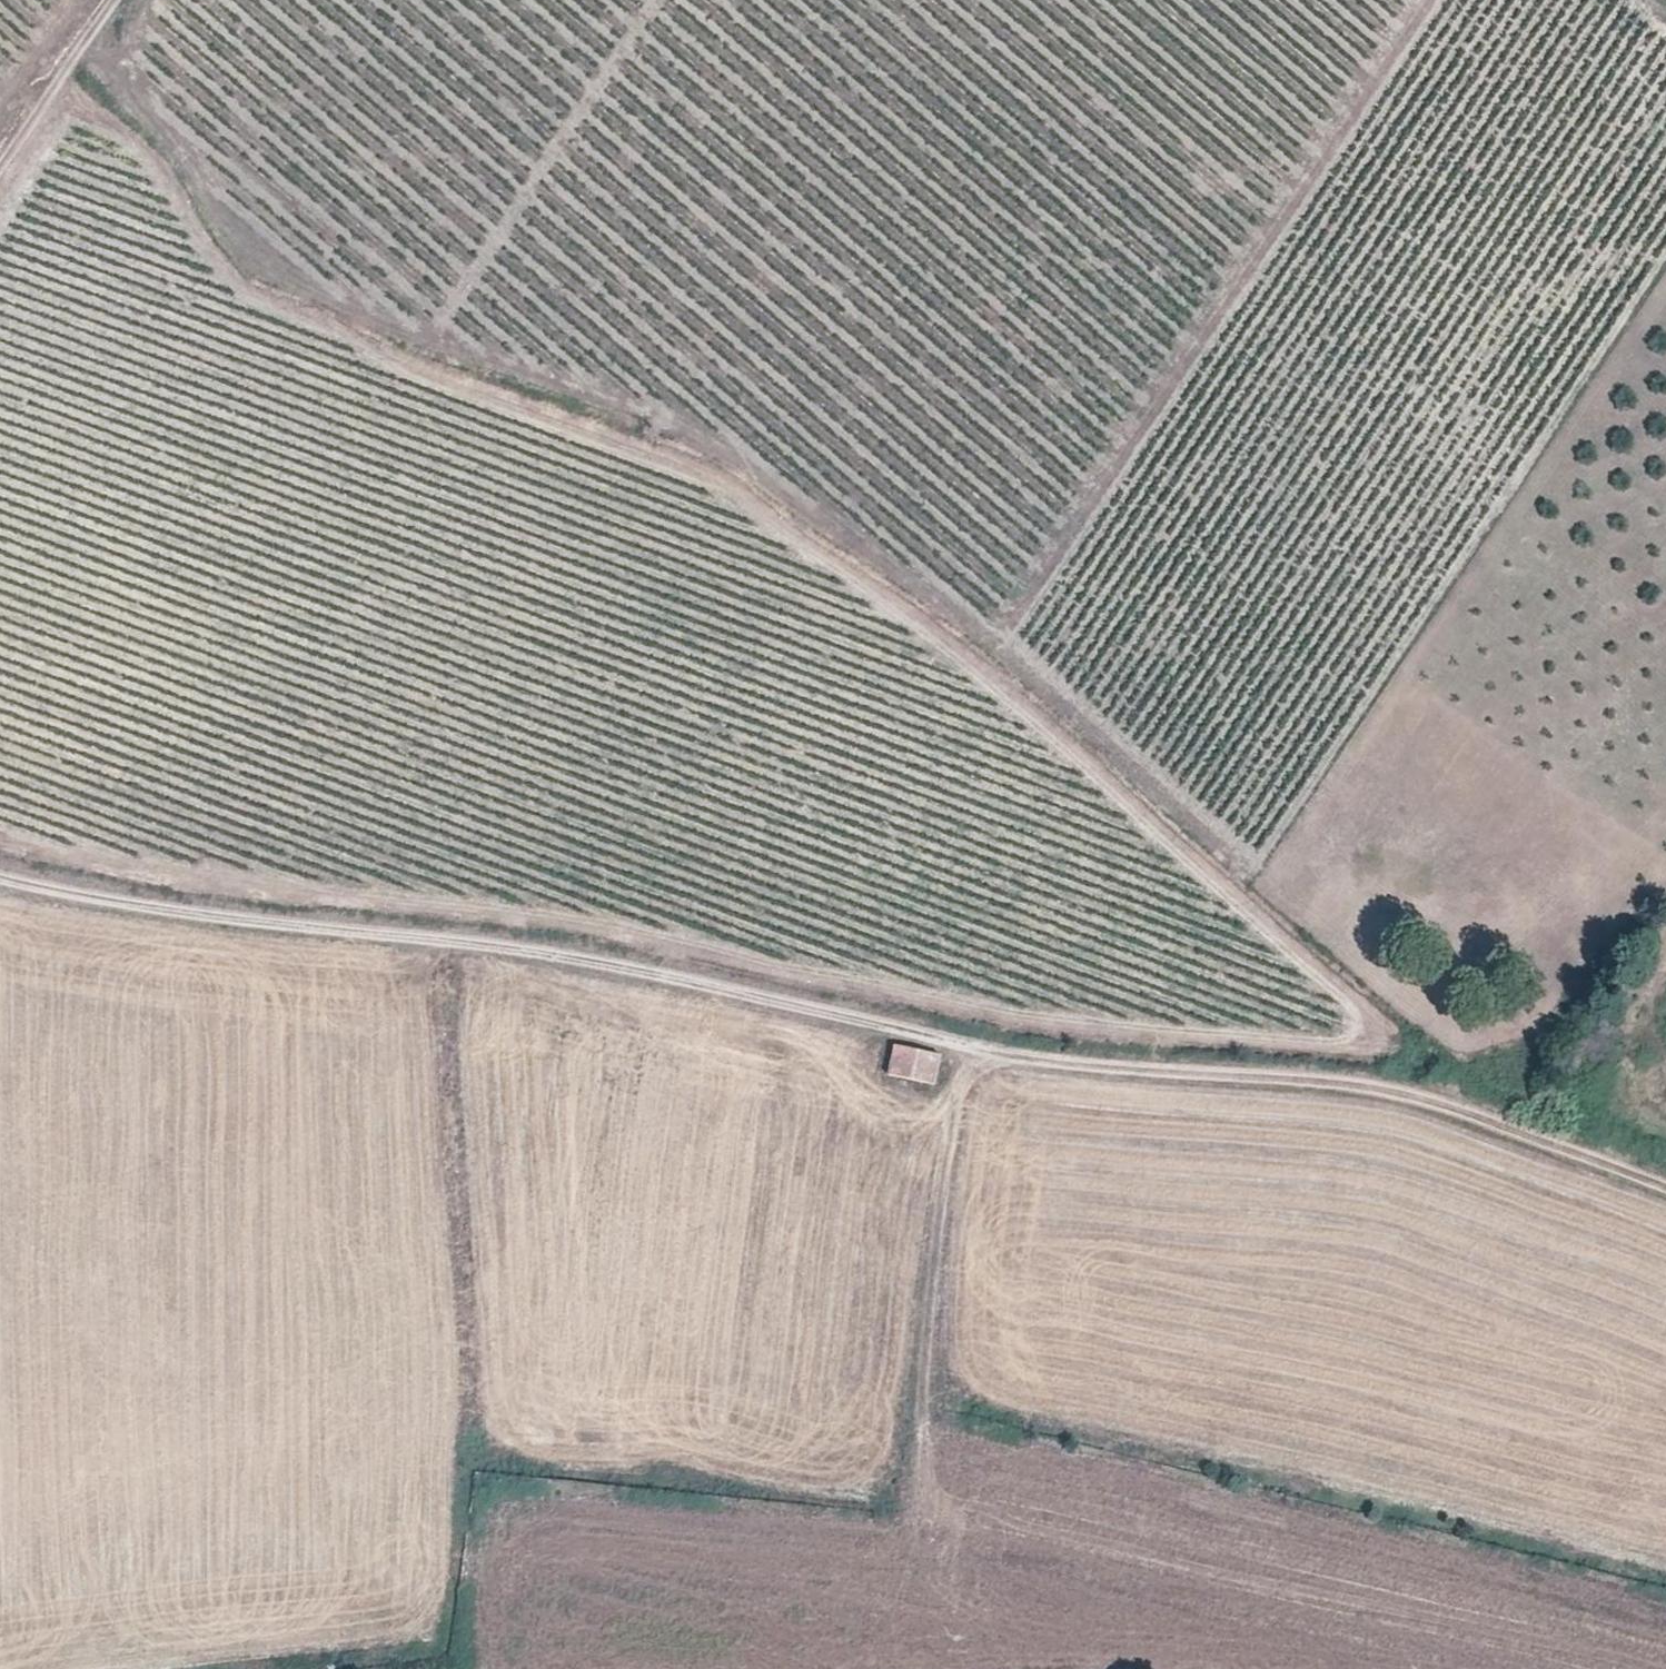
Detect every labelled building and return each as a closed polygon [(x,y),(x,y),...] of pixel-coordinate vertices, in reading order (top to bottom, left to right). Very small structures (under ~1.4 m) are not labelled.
[(933,1085),(940,1053),(895,1044),(889,1076),(933,1085)]
